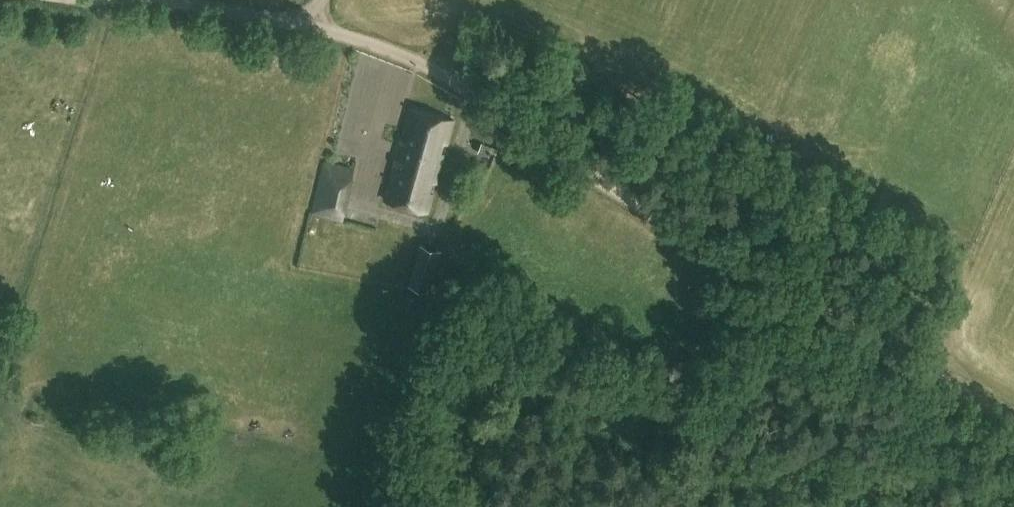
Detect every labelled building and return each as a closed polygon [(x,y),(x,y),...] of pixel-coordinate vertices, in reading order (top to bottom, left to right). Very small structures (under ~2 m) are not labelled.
[(397,156),(439,168),(443,154),(441,153),(443,143),(446,143),(452,121),(410,109),(397,156)] [(480,143),(477,152),(488,156),(489,153),(495,155),(497,150),(480,143)] [(435,182),(439,168),(397,156),(384,200),(427,212),(432,195),(429,194),(432,181),(435,182)] [(341,219),(353,171),(324,164),(312,212),(341,219)] [(441,250),(421,244),(409,285),(429,291),(441,250)]
